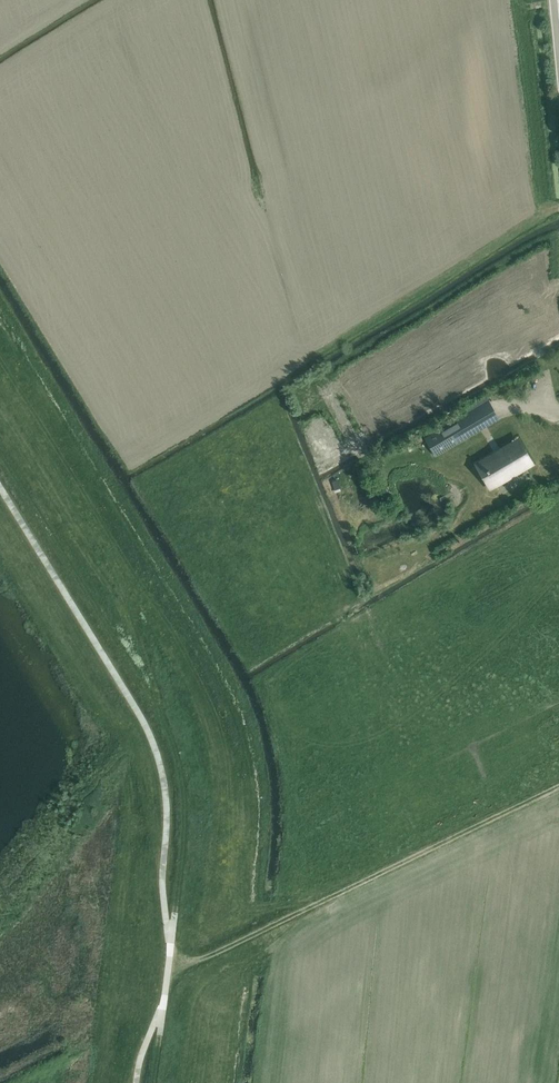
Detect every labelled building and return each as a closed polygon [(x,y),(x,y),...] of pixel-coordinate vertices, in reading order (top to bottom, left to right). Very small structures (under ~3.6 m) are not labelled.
[(472,411),(431,435),(441,452),(481,428),(472,411)] [(494,480),(525,462),(515,446),(484,464),(494,480)]
